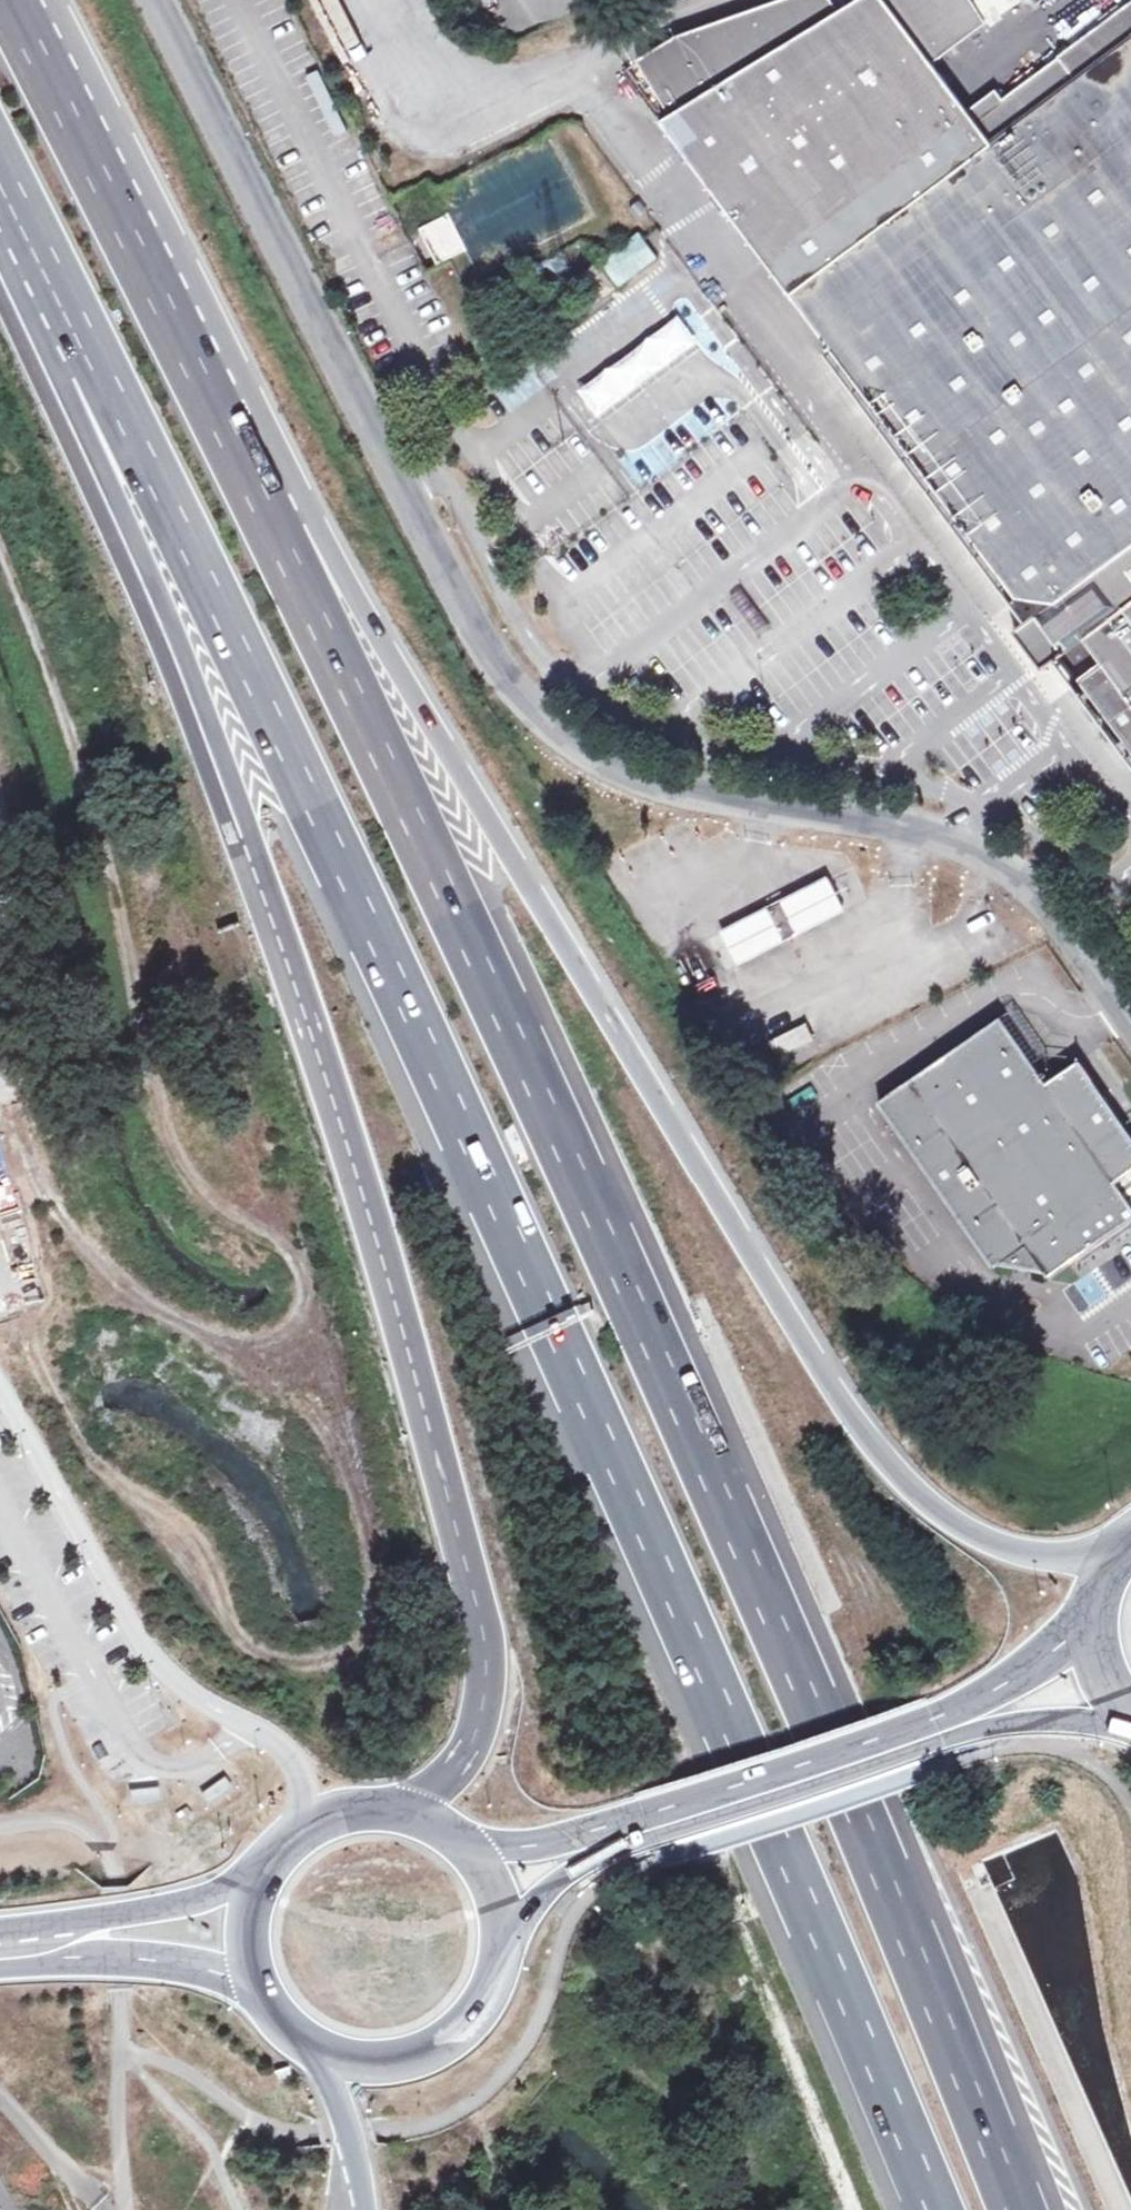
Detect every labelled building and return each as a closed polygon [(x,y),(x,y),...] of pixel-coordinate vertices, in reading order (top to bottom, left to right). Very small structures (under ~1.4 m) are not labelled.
[(671,117),(679,112),(691,104),(698,100),(718,88),(832,17),(839,13),(831,0),(781,0),(677,36),(638,61),(671,117)] [(661,123),(668,132),(679,146),(682,150),(690,161),(698,172),(723,205),(729,213),(733,219),(832,351),(840,362),(846,370),(852,379),(859,388),(927,478),(935,489),(967,532),(995,569),(1007,586),(1010,589),(1016,598),(1047,602),(1055,603),(1068,621),(1082,638),(1084,636),(1086,639),(1098,654),(1101,659),(1079,675),(1091,692),(1127,740),(1130,746),(1130,4),(1099,28),(1069,51),(1064,54),(991,108),(974,121),(959,101),(946,82),(942,77),(931,63),(954,46),(939,21),(933,12),(926,0),(860,0),(839,13),(832,17),(718,88),(698,100),(691,104),(679,112),(671,117),(661,123)] [(933,12),(939,21),(972,1),(972,0),(926,0),(933,12)] [(972,1),(939,21),(954,46),(988,26),(972,1)] [(447,214),(419,227),(437,262),(465,248),(466,248),(449,213),(447,214)] [(659,259),(639,232),(599,261),(620,287),(659,259)] [(690,343),(676,324),(587,390),(601,409),(690,343)] [(638,484),(680,454),(662,428),(620,457),(638,484)] [(1068,621),(1055,603),(1036,617),(1017,631),(1044,667),(1064,652),(1082,638),(1068,621)] [(832,881),(784,906),(800,936),(847,912),(832,881)] [(800,936),(784,906),(768,914),(785,944),(800,936)] [(785,944),(768,914),(724,936),(740,967),(785,944)] [(878,1104),(994,1272),(999,1268),(1019,1272),(1028,1273),(1045,1277),(1049,1282),(1095,1249),(1130,1225),(1130,1204),(1118,1185),(1130,1177),(1130,1135),(1079,1060),(1047,1084),(1000,1017),(878,1104)] [(808,1023),(772,1041),(779,1057),(816,1038),(808,1023)] [(1028,1273),(1019,1272),(1018,1279),(1026,1280),(1028,1273)] [(224,1777),(201,1794),(208,1804),(231,1787),(224,1777)]
